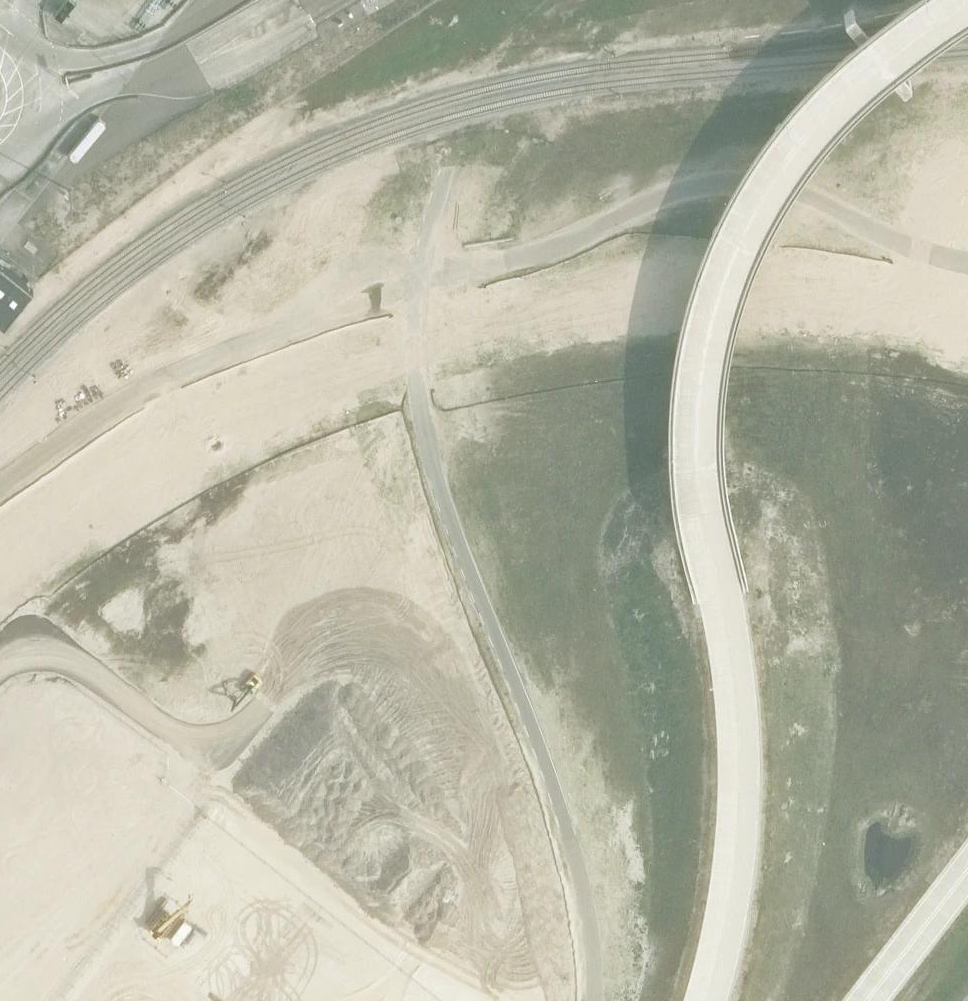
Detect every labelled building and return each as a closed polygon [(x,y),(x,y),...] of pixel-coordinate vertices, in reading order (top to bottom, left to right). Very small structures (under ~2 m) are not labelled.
[(32,287),(0,261),(0,322),(3,324),(32,287)]
